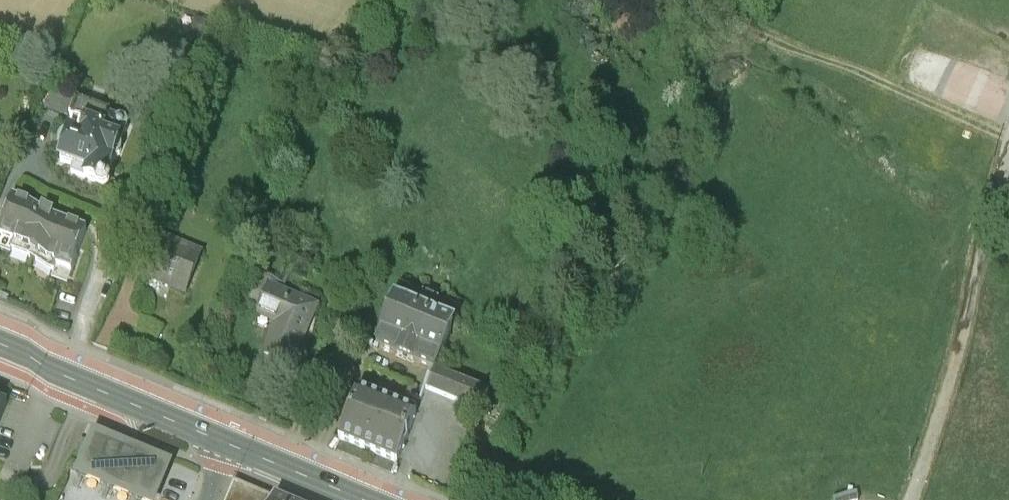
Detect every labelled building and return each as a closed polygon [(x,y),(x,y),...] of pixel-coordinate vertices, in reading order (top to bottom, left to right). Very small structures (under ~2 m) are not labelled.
[(45,113),(71,123),(71,121),(72,121),(78,105),(78,106),(80,102),(54,93),(45,113)] [(78,106),(78,105),(72,121),(71,121),(71,123),(76,125),(61,165),(74,170),(72,177),(85,182),(105,190),(105,193),(110,195),(114,192),(116,188),(115,182),(109,180),(115,164),(117,163),(118,162),(119,161),(120,160),(121,159),(122,156),(122,155),(122,153),(122,151),(121,149),(120,147),(124,138),(127,137),(129,131),(127,126),(121,123),(118,125),(108,121),(109,117),(78,106)] [(14,206),(0,243),(16,249),(13,257),(34,265),(52,220),(14,206)] [(87,233),(52,220),(34,265),(54,273),(56,268),(72,274),(87,233)] [(200,259),(158,242),(143,280),(185,297),(200,259)] [(317,310),(270,290),(257,319),(276,327),(264,355),(293,367),(317,310)] [(400,292),(395,304),(454,328),(459,316),(400,292)] [(454,328),(395,304),(377,349),(398,357),(397,358),(413,365),(414,364),(435,373),(454,328)] [(435,374),(433,373),(425,392),(480,415),(489,396),(435,374)] [(358,394),(339,441),(398,464),(417,417),(358,394)] [(0,409),(0,433),(9,412),(0,409)] [(95,438),(91,449),(79,477),(135,499),(155,499),(168,469),(95,438)] [(69,473),(79,477),(91,449),(80,445),(69,473)] [(235,485),(228,499),(271,499),(235,485)]
